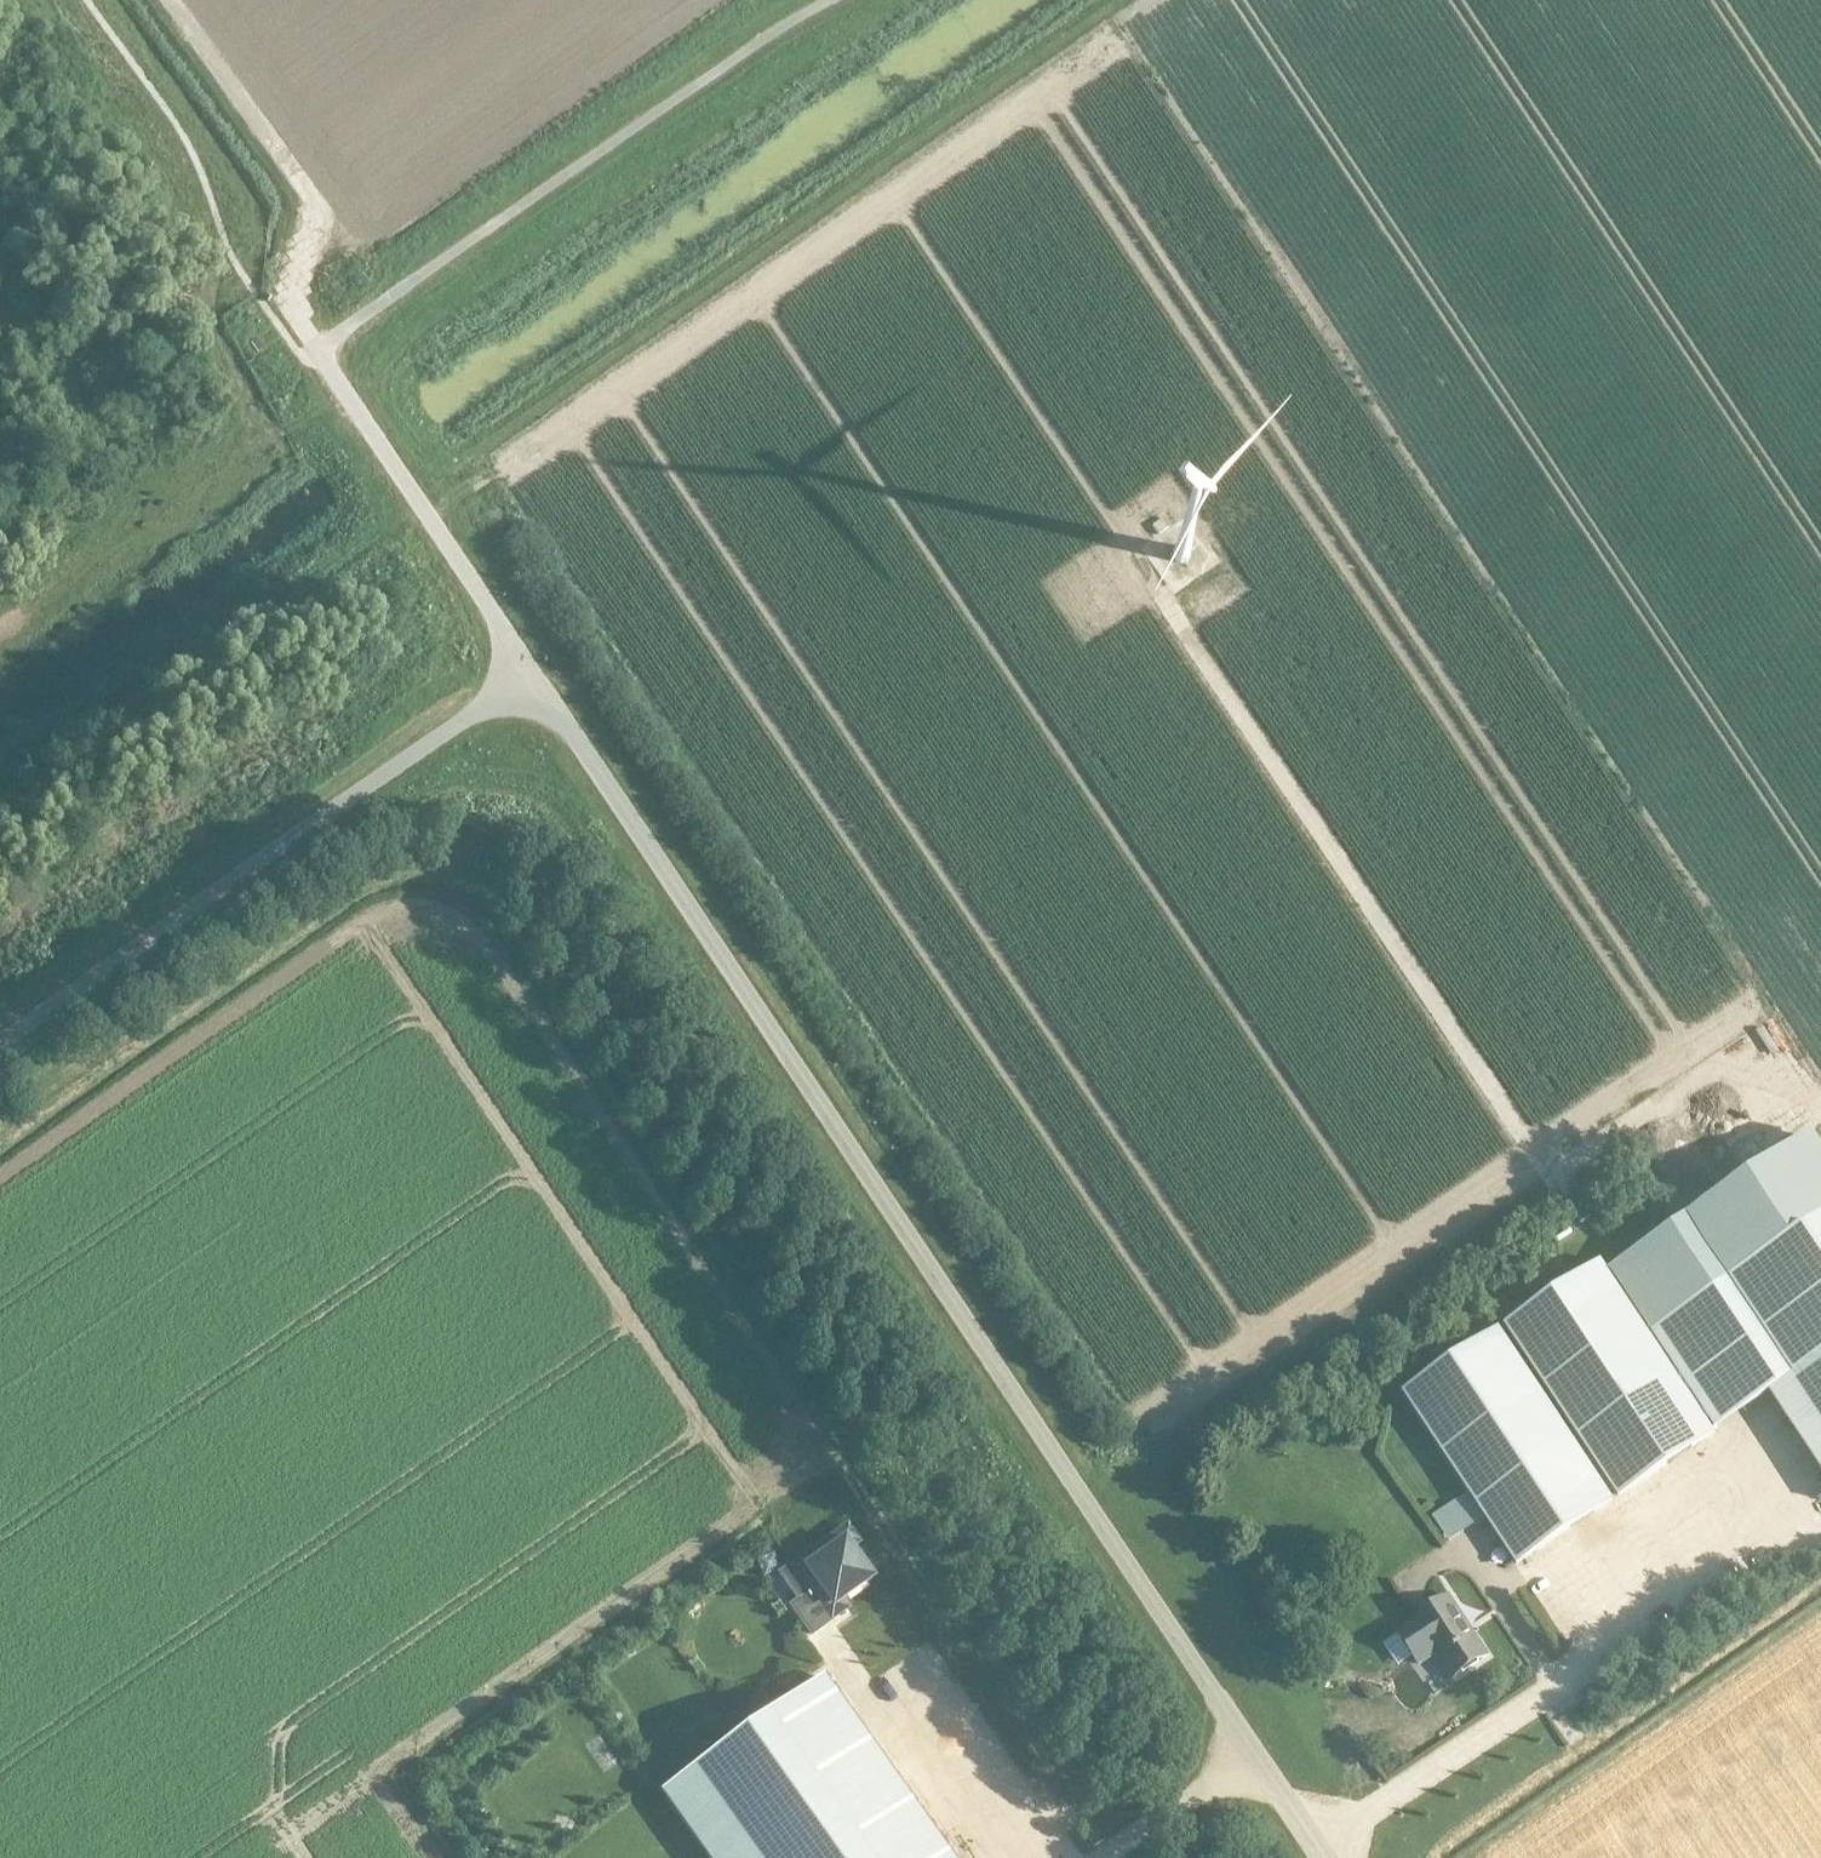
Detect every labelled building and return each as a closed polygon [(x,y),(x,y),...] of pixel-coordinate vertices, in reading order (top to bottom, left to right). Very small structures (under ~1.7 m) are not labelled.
[(1688,1217),(1730,1280),(1820,1418),(1820,1153),(1809,1136),(1688,1217)] [(1507,1330),(1580,1440),(1575,1443),(1502,1333),(1405,1397),(1515,1563),(1612,1499),(1587,1462),(1592,1458),(1617,1496),(1714,1431),(1649,1334),(1604,1266),(1507,1330)] [(812,1635),(832,1621),(847,1609),(842,1601),(873,1580),(851,1549),(840,1533),(793,1566),(812,1593),(792,1607),(812,1635)] [(1436,1654),(1453,1679),(1488,1656),(1486,1653),(1485,1654),(1466,1624),(1467,1623),(1467,1622),(1466,1621),(1450,1597),(1413,1622),(1414,1623),(1399,1633),(1420,1665),(1436,1654)] [(1410,1673),(1396,1687),(1414,1705),(1429,1691),(1410,1673)] [(840,1700),(824,1678),(665,1790),(714,1857),(952,1857),(840,1700)] [(949,1733),(974,1766),(997,1749),(980,1727),(978,1729),(970,1717),(949,1733)]
